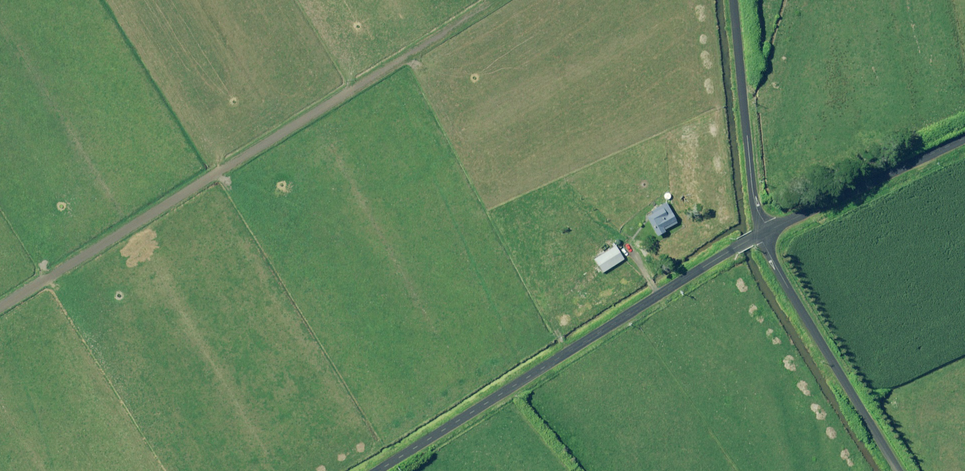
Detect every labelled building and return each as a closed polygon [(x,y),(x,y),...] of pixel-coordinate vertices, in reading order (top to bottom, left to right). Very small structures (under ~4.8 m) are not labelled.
[(677,224),(667,204),(652,211),(654,214),(647,218),(657,237),(665,232),(664,230),(677,224)] [(624,260),(616,246),(594,260),(603,273),(624,260)]
